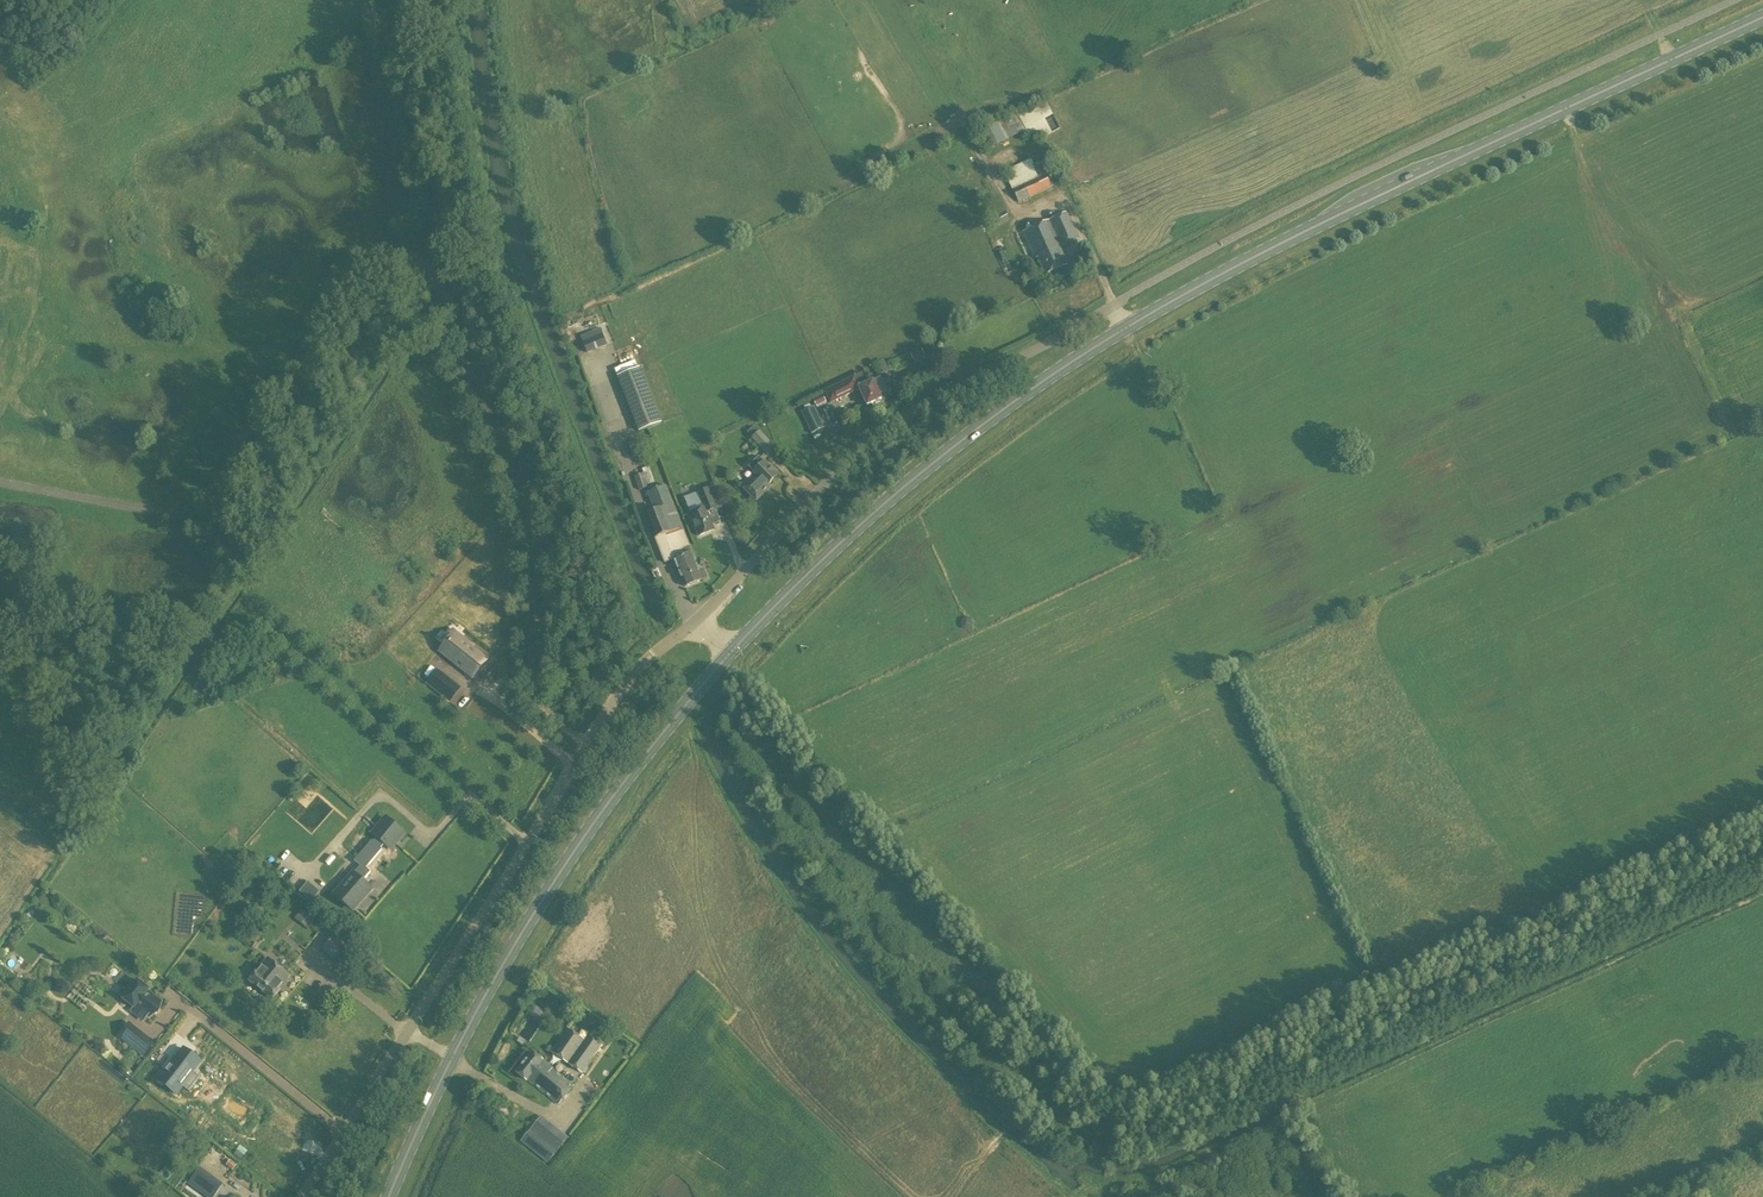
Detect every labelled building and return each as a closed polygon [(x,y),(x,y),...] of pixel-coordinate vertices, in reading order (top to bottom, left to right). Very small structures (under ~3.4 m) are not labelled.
[(1045,102),(1016,117),(1016,118),(1023,130),(1025,129),(1031,139),(1033,138),(1035,142),(1046,136),(1060,128),(1045,102)] [(1038,194),(1046,190),(1045,190),(1062,182),(1051,158),(1040,163),(1045,175),(1013,190),(1018,202),(1037,194),(1038,194)] [(995,227),(1010,220),(1006,211),(990,218),(995,227)] [(1067,265),(1059,247),(1079,239),(1067,213),(1024,232),(1035,257),(1037,256),(1046,275),(1067,265)] [(587,354),(608,345),(603,333),(582,341),(587,354)] [(924,355),(921,348),(910,354),(913,360),(924,355)] [(649,428),(661,423),(640,368),(617,376),(639,431),(649,428)] [(863,374),(862,373),(854,377),(833,387),(823,391),(823,392),(829,404),(839,399),(860,390),(866,404),(867,406),(874,403),(876,404),(880,402),(880,400),(881,399),(877,390),(882,388),(878,379),(873,381),(867,384),(863,374)] [(822,396),(813,401),(813,402),(816,408),(825,404),(822,396)] [(812,434),(824,428),(814,407),(802,413),(812,434)] [(768,456),(776,449),(759,431),(752,438),(760,447),(768,456)] [(771,467),(764,460),(763,461),(759,457),(749,467),(753,472),(752,473),(755,476),(743,488),(743,489),(756,501),(764,493),(771,487),(769,485),(778,476),(770,468),(771,467)] [(644,473),(634,476),(639,490),(648,487),(648,484),(654,482),(649,466),(642,468),(644,473)] [(699,571),(666,486),(647,493),(654,510),(646,513),(665,563),(675,560),(685,586),(707,578),(704,569),(699,571)] [(697,536),(712,529),(703,507),(688,514),(697,536)] [(456,646),(449,641),(441,651),(473,677),(486,660),(471,649),(472,647),(462,639),(456,646)] [(427,683),(438,691),(448,679),(437,671),(427,683)] [(377,828),(373,833),(391,848),(395,842),(403,833),(386,818),(377,828)] [(369,873),(361,865),(336,894),(353,909),(370,889),(362,881),(369,873)] [(311,902),(320,892),(308,882),(299,892),(300,893),(298,896),(308,904),(310,901),(311,902)] [(373,888),(355,909),(360,914),(378,893),(373,888)] [(308,929),(315,920),(309,915),(301,923),(308,929)] [(339,929),(322,950),(349,972),(366,951),(339,929)] [(284,984),(290,976),(268,958),(262,965),(263,966),(259,971),(258,970),(249,981),(272,999),(280,989),(279,988),(283,983),(284,984)] [(161,1002),(147,991),(149,989),(138,980),(123,999),(134,1007),(138,1002),(144,1006),(137,1015),(144,1020),(147,1015),(149,1017),(161,1002)] [(585,1039),(567,1027),(551,1052),(582,1073),(602,1044),(588,1034),(585,1039)] [(135,1040),(123,1031),(119,1036),(130,1046),(135,1040)] [(192,1071),(200,1061),(184,1049),(171,1066),(170,1065),(170,1066),(167,1071),(167,1070),(166,1071),(167,1071),(159,1081),(175,1093),(181,1085),(189,1091),(200,1077),(192,1071)] [(558,1103),(573,1085),(540,1058),(532,1052),(516,1071),(526,1080),(527,1079),(553,1099),(558,1103)] [(493,1110),(493,1112),(493,1113),(493,1115),(494,1116),(494,1117),(495,1117),(496,1118),(497,1119),(498,1120),(500,1120),(502,1120),(503,1119),(505,1119),(505,1118),(506,1117),(507,1116),(507,1115),(508,1115),(508,1114),(508,1113),(508,1112),(508,1111),(508,1110),(507,1109),(507,1108),(506,1107),(505,1106),(504,1105),(502,1105),(501,1105),(499,1105),(498,1105),(497,1105),(496,1106),(495,1107),(494,1108),(494,1109),(493,1110)] [(521,1140),(547,1161),(567,1137),(540,1116),(526,1134),(521,1140)] [(222,1168),(227,1155),(222,1153),(216,1165),(222,1168)] [(232,1170),(236,1166),(231,1161),(226,1166),(232,1170)] [(207,1196),(215,1196),(223,1185),(200,1169),(189,1184),(207,1196)]
